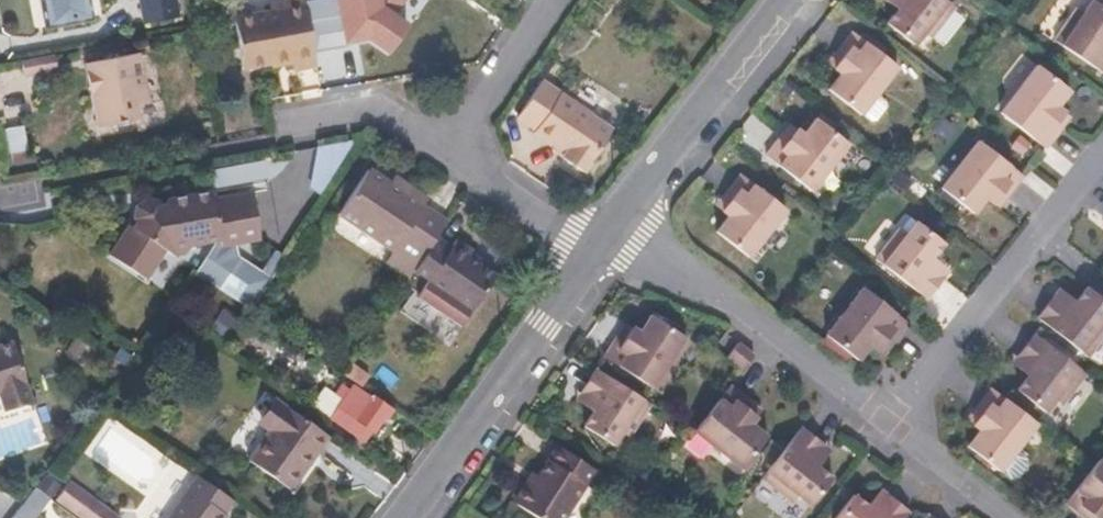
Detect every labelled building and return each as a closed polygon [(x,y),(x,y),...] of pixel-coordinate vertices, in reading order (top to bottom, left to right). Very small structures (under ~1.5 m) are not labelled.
[(50,26),(95,18),(92,0),(45,0),(50,26)] [(151,22),(186,16),(183,0),(147,0),(151,22)] [(876,2),(888,11),(893,4),(887,0),(877,0),(876,2)] [(893,4),(888,11),(892,15),(882,27),(911,50),(921,38),(926,42),(949,12),(934,0),(887,0),(893,4)] [(1071,12),(1049,45),(1102,80),(1102,0),(1089,0),(1078,17),(1071,12)] [(287,19),(241,27),(249,68),(280,63),(278,53),(288,51),(289,56),(295,55),(296,60),(298,68),(320,64),(308,3),(285,8),(287,19)] [(829,70),(837,76),(825,92),(856,116),(858,115),(872,96),(892,71),(848,37),(830,60),(835,64),(829,70)] [(288,51),(278,53),(280,63),(296,60),(295,55),(289,56),(288,51)] [(84,73),(87,90),(91,112),(94,124),(134,116),(131,101),(148,99),(139,52),(83,63),(84,73)] [(55,71),(52,55),(17,61),(19,77),(55,71)] [(835,64),(830,60),(825,67),(829,70),(835,64)] [(1064,97),(1033,73),(997,119),(1040,153),(1058,130),(1053,126),(1060,118),(1052,112),(1064,97)] [(548,83),(523,119),(542,131),(540,134),(570,155),(567,159),(589,174),(619,130),(548,83)] [(882,103),(872,96),(858,115),(867,122),(873,122),(882,111),(882,103)] [(774,132),(755,155),(799,190),(836,143),(804,118),(791,135),(783,129),(779,135),(774,132)] [(1065,122),(1060,118),(1053,126),(1058,130),(1065,122)] [(8,125),(11,157),(25,156),(23,124),(8,125)] [(783,129),(779,125),(774,132),(779,135),(783,129)] [(348,145),(349,141),(314,147),(308,188),(319,194),(348,145)] [(1017,182),(974,147),(937,194),(968,218),(981,202),(988,208),(993,201),(999,205),(1017,182)] [(262,159),(207,167),(210,187),(265,179),(262,159)] [(373,171),(343,215),(397,252),(399,249),(421,263),(439,236),(449,221),(428,207),(432,200),(412,186),(407,194),(393,184),(373,171)] [(412,186),(398,177),(393,184),(407,194),(412,186)] [(716,216),(723,221),(711,237),(743,262),(780,214),(736,180),(717,205),(721,208),(716,216)] [(136,204),(133,210),(136,221),(132,226),(128,224),(125,229),(161,253),(162,251),(168,254),(178,252),(182,245),(210,240),(211,246),(250,240),(241,194),(202,201),(201,193),(155,202),(155,205),(149,206),(145,204),(136,204)] [(999,205),(993,201),(988,208),(993,212),(999,205)] [(721,208),(717,205),(711,212),(716,216),(721,208)] [(893,232),(869,262),(920,302),(938,280),(925,270),(930,264),(926,260),(936,247),(908,224),(898,236),(893,232)] [(161,253),(125,229),(109,254),(145,277),(161,253)] [(421,263),(416,270),(431,280),(475,310),(498,275),(481,264),(470,256),(473,252),(474,249),(457,238),(452,245),(439,236),(421,263)] [(209,247),(194,272),(245,305),(262,277),(209,247)] [(399,249),(397,252),(390,262),(412,276),(416,270),(421,263),(399,249)] [(473,252),(470,256),(481,264),(484,259),(473,252)] [(930,264),(925,270),(938,280),(943,274),(930,264)] [(475,310),(431,280),(420,298),(464,326),(475,310)] [(901,326),(858,292),(821,339),(852,363),(864,348),(871,353),(877,346),(882,350),(901,326)] [(1032,324),(1082,364),(1102,339),(1102,330),(1102,329),(1102,328),(1102,310),(1083,293),(1071,307),(1068,305),(1063,311),(1050,301),(1032,324)] [(1055,295),(1050,301),(1063,311),(1068,305),(1055,295)] [(612,349),(619,354),(609,370),(643,393),(676,344),(629,313),(613,338),(617,341),(612,349)] [(617,341),(613,338),(607,346),(612,349),(617,341)] [(1025,371),(1020,378),(1024,380),(1013,394),(1041,417),(1051,405),(1057,409),(1081,379),(1031,339),(1012,361),(1025,371)] [(22,343),(4,348),(6,354),(24,349),(22,343)] [(882,350),(877,346),(871,353),(876,358),(882,350)] [(749,359),(734,347),(721,362),(737,374),(749,359)] [(5,394),(11,413),(36,406),(31,387),(35,386),(24,349),(6,354),(4,348),(0,349),(0,396),(5,394)] [(1012,361),(1007,367),(1020,378),(1025,371),(1012,361)] [(372,376),(354,363),(346,375),(365,388),(372,376)] [(575,395),(590,404),(584,413),(588,415),(578,429),(608,448),(617,435),(624,439),(644,408),(590,372),(575,395)] [(370,397),(355,385),(330,419),(356,436),(364,425),(372,431),(391,406),(372,394),(370,397)] [(747,412),(723,393),(689,437),(735,473),(760,442),(745,430),(751,422),(744,417),(747,412)] [(972,423),(966,430),(973,436),(962,450),(994,475),(995,475),(1010,455),(1031,429),(987,394),(967,419),(972,423)] [(575,395),(569,403),(584,413),(590,404),(575,395)] [(256,425),(266,432),(245,461),(288,490),(325,437),(275,402),(256,425)] [(747,412),(744,417),(751,422),(754,418),(747,412)] [(972,423),(967,419),(961,426),(966,430),(972,423)] [(816,451),(795,434),(755,485),(785,508),(790,502),(802,511),(825,482),(811,472),(814,468),(807,463),(816,451)] [(526,481),(507,509),(521,517),(558,517),(586,475),(548,451),(528,483),(526,481)] [(823,456),(816,451),(807,463),(814,468),(823,456)] [(1021,464),(1010,455),(995,475),(1006,484),(1013,483),(1022,471),(1021,464)] [(1088,474),(1061,508),(1074,517),(1102,517),(1102,470),(1095,464),(1088,474)] [(59,497),(89,517),(120,517),(122,514),(72,478),(59,497)] [(203,478),(175,517),(232,517),(229,516),(238,503),(203,478)] [(54,493),(39,483),(25,500),(40,511),(54,493)] [(881,499),(874,494),(864,506),(871,512),(881,499)] [(835,517),(904,517),(881,499),(871,512),(864,506),(861,510),(849,500),(835,517)] [(40,511),(25,500),(12,517),(35,517),(40,511)]
